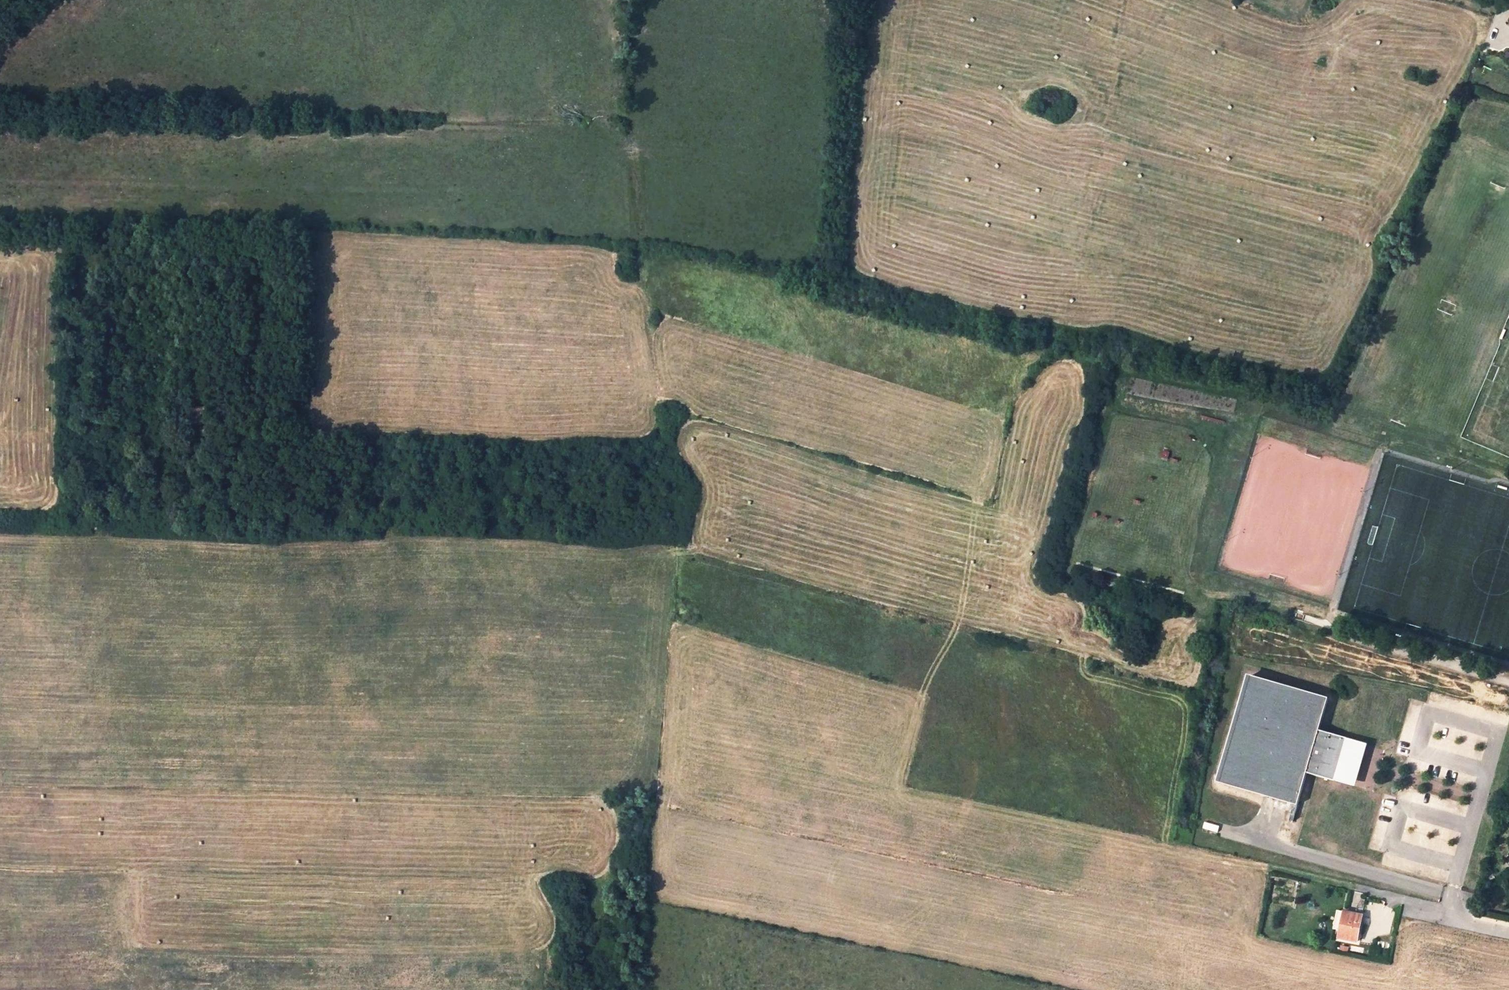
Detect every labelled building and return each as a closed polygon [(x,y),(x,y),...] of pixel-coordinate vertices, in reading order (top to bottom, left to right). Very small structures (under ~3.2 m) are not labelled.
[(207,408),(192,408),(192,423),(207,423),(207,408)] [(1327,697),(1245,674),(1214,781),(1270,796),(1296,804),(1305,772),(1333,780),(1339,759),(1345,738),(1318,730),(1327,697)] [(1498,702),(1508,704),(1508,692),(1500,690),(1498,702)] [(1333,928),(1340,929),(1344,912),(1337,911),(1333,928)] [(1344,912),(1340,929),(1338,939),(1357,942),(1362,916),(1344,912)]
